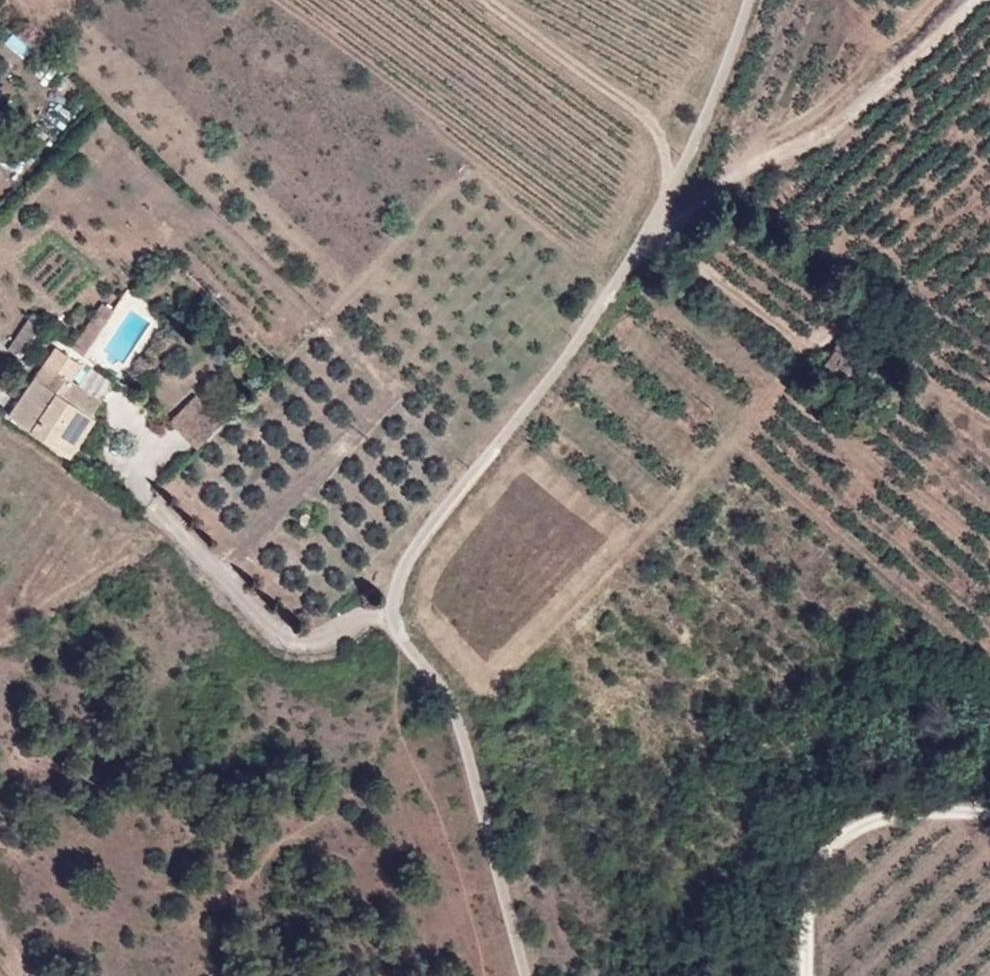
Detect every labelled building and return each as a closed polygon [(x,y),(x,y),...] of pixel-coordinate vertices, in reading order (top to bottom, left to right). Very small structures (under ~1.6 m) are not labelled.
[(96,312),(107,320),(114,310),(103,301),(96,312)] [(33,311),(10,348),(22,356),(45,320),(33,311)] [(83,355),(107,320),(96,312),(72,346),(83,355)] [(57,346),(9,416),(68,456),(94,418),(91,415),(101,401),(69,379),(77,368),(81,363),(57,346)] [(109,389),(77,368),(69,379),(101,401),(109,389)] [(223,422),(196,395),(171,418),(199,447),(223,422)]
